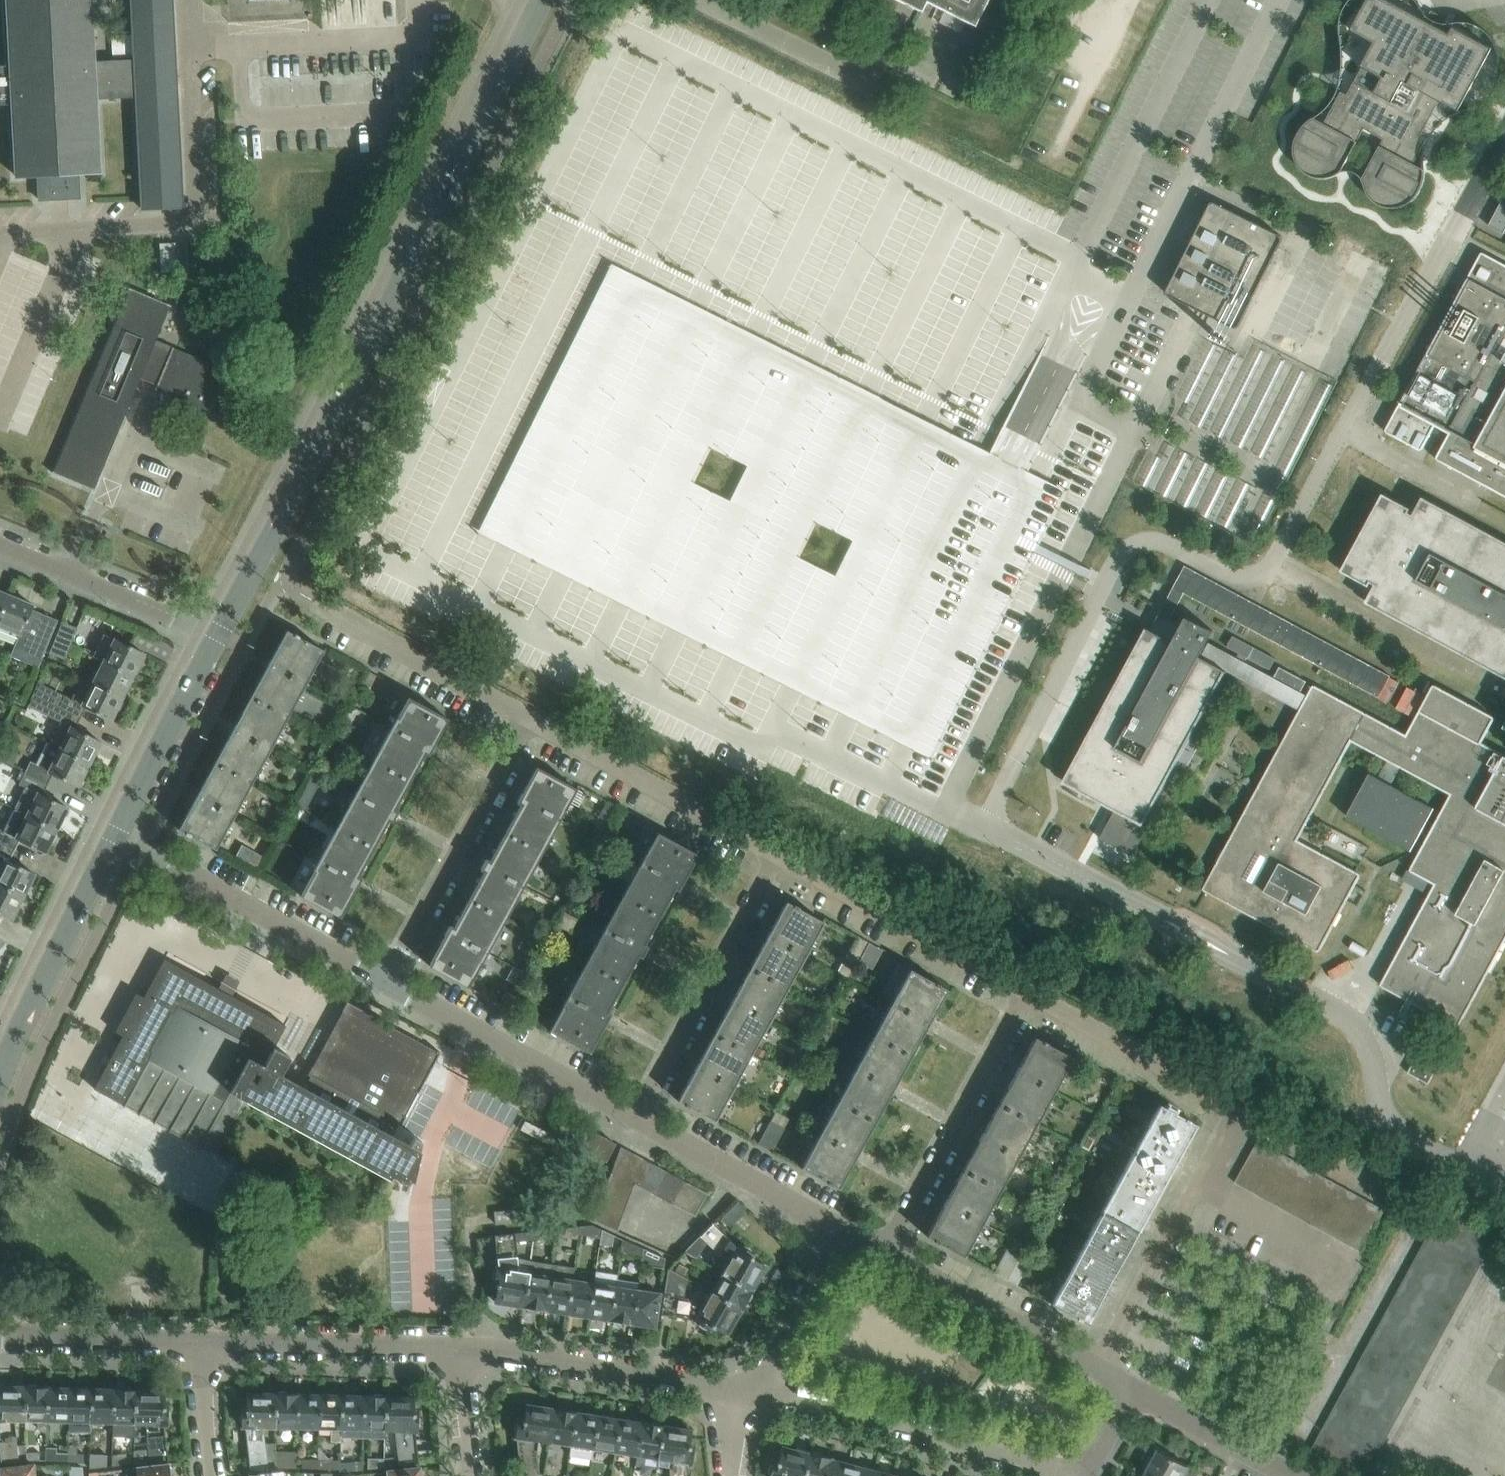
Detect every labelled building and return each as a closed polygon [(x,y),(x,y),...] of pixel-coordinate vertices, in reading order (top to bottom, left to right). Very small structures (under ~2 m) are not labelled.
[(134,60),(113,61),(95,62),(91,0),(6,0),(10,66),(0,67),(0,104),(12,103),(16,176),(24,176),(38,175),(39,200),(79,197),(78,173),(100,171),(96,98),(136,96),(134,60)] [(134,60),(136,96),(141,198),(142,209),(182,206),(172,0),(131,0),(134,60)] [(920,11),(925,2),(973,26),(980,12),(986,0),(897,0),(920,11)] [(1444,23),(1446,18),(1431,10),(1426,20),(1388,0),(1366,0),(1350,30),(1373,42),(1361,66),(1363,67),(1347,95),(1341,92),(1324,124),(1314,118),(1310,120),(1305,125),(1301,130),(1297,136),(1295,142),(1294,147),(1294,151),(1295,155),(1296,159),(1297,162),(1299,165),(1301,168),(1303,171),(1306,173),(1309,175),(1312,176),(1315,177),(1319,178),(1323,178),(1326,178),(1330,177),(1334,176),(1341,172),(1341,171),(1364,128),(1384,139),(1363,179),(1362,179),(1364,182),(1365,184),(1365,188),(1366,190),(1368,193),(1369,195),(1371,198),(1373,200),(1376,202),(1379,204),(1381,205),(1385,207),(1387,207),(1391,208),(1395,208),(1398,207),(1402,206),(1405,205),(1409,203),(1412,201),(1415,198),(1417,195),(1419,192),(1421,186),(1422,183),(1423,180),(1424,177),(1424,174),(1424,169),(1423,169),(1424,169),(1413,164),(1427,138),(1421,135),(1440,101),(1458,111),(1492,48),(1453,27),(1449,33),(1441,28),(1444,23)] [(980,12),(973,26),(991,35),(999,21),(980,12)] [(131,35),(112,36),(113,58),(132,57),(131,35)] [(831,150),(792,131),(717,287),(756,306),(831,150)] [(1489,225),(1504,233),(1504,231),(1504,197),(1504,196),(1490,223),(1489,225)] [(1211,203),(1211,204),(1167,291),(1167,292),(1167,293),(1168,294),(1169,295),(1185,303),(1206,313),(1235,328),(1236,328),(1237,328),(1238,328),(1238,327),(1239,327),(1283,240),(1283,239),(1283,238),(1282,237),(1282,236),(1281,235),(1215,202),(1214,202),(1213,202),(1212,202),(1211,203)] [(1060,266),(1022,247),(947,403),(986,422),(1060,266)] [(1482,251),(1454,302),(1398,407),(1385,431),(1411,446),(1422,451),(1435,426),(1449,433),(1445,441),(1435,459),(1438,460),(1489,488),(1504,496),(1504,264),(1482,251)] [(926,416),(869,388),(812,360),(755,332),(698,304),(640,275),(608,259),(473,531),(505,548),(562,575),(620,604),(677,632),(734,660),(791,688),(849,717),(906,745),(934,759),(1040,545),(1069,486),(1032,468),(1020,462),(1005,455),(994,449),(984,445),(926,416)] [(170,346),(154,339),(168,306),(171,307),(172,305),(129,287),(128,289),(130,290),(54,471),(52,470),(51,472),(91,488),(95,490),(95,488),(92,487),(140,373),(156,379),(151,391),(153,391),(154,388),(208,411),(207,414),(209,414),(210,411),(227,369),(226,369),(225,371),(169,348),(170,346)] [(1301,455),(1325,392),(1307,385),(1283,448),(1301,455)] [(1206,465),(1208,461),(1152,433),(1136,466),(1201,498),(1205,488),(1217,494),(1211,508),(1224,514),(1240,481),(1206,465)] [(1423,498),(1413,515),(1409,512),(1411,508),(1384,493),(1375,510),(1371,508),(1376,497),(1352,485),(1348,482),(1333,474),(1310,517),(1353,541),(1364,519),(1369,522),(1342,571),(1350,575),(1369,586),(1371,581),(1376,584),(1367,602),(1504,676),(1504,542),(1423,498)] [(1246,504),(1243,522),(1261,525),(1264,506),(1246,504)] [(9,594),(0,590),(0,616),(9,594)] [(57,618),(31,607),(32,604),(9,594),(0,616),(0,630),(18,637),(11,655),(38,666),(57,618)] [(1065,782),(1066,782),(1115,809),(1143,824),(1225,672),(1226,672),(1227,671),(1255,686),(1271,695),(1299,710),(1203,889),(1238,909),(1248,914),(1319,952),(1362,873),(1299,839),(1352,741),(1389,761),(1379,778),(1370,774),(1347,816),(1411,850),(1434,808),(1391,785),(1401,767),(1450,794),(1409,870),(1435,884),(1380,985),(1395,993),(1400,996),(1407,1000),(1417,1005),(1430,1012),(1441,1018),(1459,1028),(1504,942),(1504,755),(1482,742),(1496,717),(1434,684),(1406,734),(1314,684),(1306,699),(1299,696),(1307,681),(1280,666),(1272,681),(1206,646),(1214,631),(1187,616),(1179,631),(1164,623),(1161,628),(1158,634),(1151,630),(1146,627),(1146,629),(1147,629),(1065,782)] [(69,647),(77,627),(62,620),(53,641),(69,647)] [(288,716),(324,649),(287,629),(251,696),(288,716)] [(133,675),(145,653),(104,633),(93,655),(102,659),(102,660),(133,675)] [(64,658),(69,647),(53,641),(49,652),(64,658)] [(122,698),(133,675),(102,660),(97,671),(95,670),(90,680),(90,681),(122,698)] [(65,694),(58,707),(81,718),(86,707),(111,720),(122,698),(90,681),(90,680),(83,676),(82,678),(72,698),(65,694)] [(101,741),(76,728),(80,718),(33,694),(28,705),(68,725),(63,734),(65,735),(59,747),(58,748),(90,763),(101,741)] [(252,782),(288,716),(251,696),(215,762),(252,782)] [(429,755),(449,718),(408,696),(372,762),(409,783),(425,753),(429,755)] [(78,786),(90,763),(58,748),(59,747),(50,742),(39,764),(31,760),(29,764),(25,762),(21,770),(47,784),(53,773),(78,786)] [(216,849),(252,782),(215,762),(178,829),(216,849)] [(395,808),(409,783),(372,762),(336,828),(373,849),(389,820),(392,821),(399,810),(395,808)] [(540,854),(576,788),(536,766),(516,803),(519,805),(503,834),(540,854)] [(42,795),(47,784),(21,770),(17,777),(21,779),(19,783),(26,786),(15,809),(57,830),(68,807),(42,795)] [(57,830),(15,809),(4,829),(0,827),(0,843),(14,850),(20,839),(45,852),(57,830)] [(1109,820),(1100,836),(1134,854),(1148,826),(1143,824),(1115,809),(1109,820)] [(359,875),(373,849),(336,828),(313,870),(308,879),(300,894),(340,916),(362,877),(359,875)] [(697,853),(657,831),(621,898),(661,920),(697,853)] [(504,920),(540,854),(503,834),(489,860),(486,858),(480,869),(483,871),(468,900),(504,920)] [(0,843),(0,884),(23,896),(34,874),(9,861),(14,850),(0,843)] [(257,854),(251,864),(258,868),(264,857),(257,854)] [(307,866),(302,875),(308,879),(313,870),(307,866)] [(0,884),(0,912),(12,918),(23,896),(0,884)] [(625,986),(647,945),(661,920),(621,898),(585,964),(625,986)] [(469,986),(504,920),(468,900),(453,926),(450,924),(428,964),(469,986)] [(823,921),(785,900),(749,967),(787,988),(823,921)] [(856,964),(869,941),(858,935),(845,959),(856,964)] [(285,1024),(232,995),(163,958),(142,996),(135,992),(114,1030),(122,1035),(93,1088),(216,1155),(245,1100),(390,1178),(391,1176),(403,1179),(402,1184),(411,1186),(412,1181),(414,1181),(423,1140),(414,1135),(409,1144),(392,1135),(398,1123),(401,1125),(406,1116),(406,1115),(418,1093),(419,1093),(441,1052),(437,1050),(437,1051),(390,1025),(347,1001),(342,1010),(343,1011),(313,1066),(313,1065),(308,1074),(311,1076),(305,1087),(297,1083),(299,1079),(291,1075),(289,1079),(280,1074),(290,1056),(273,1047),(285,1024)] [(589,1052),(625,986),(585,964),(549,1030),(589,1052)] [(751,1055),(787,988),(749,967),(713,1034),(751,1055)] [(910,968),(874,1035),(911,1055),(947,989),(910,968)] [(508,1008),(515,995),(506,990),(499,1003),(508,1008)] [(715,1121),(751,1055),(713,1034),(677,1101),(715,1121)] [(875,1122),(896,1084),(911,1055),(874,1035),(837,1101),(875,1122)] [(1036,1123),(1072,1056),(1035,1036),(999,1102),(1036,1123)] [(1419,1052),(1408,1072),(1429,1083),(1440,1063),(1419,1052)] [(839,1188),(875,1122),(837,1101),(801,1168),(839,1188)] [(1000,1190),(1036,1123),(999,1102),(963,1169),(1000,1190)] [(1160,1191),(1197,1125),(1159,1104),(1122,1170),(1160,1191)] [(525,1120),(520,1129),(536,1137),(542,1140),(546,1131),(525,1120)] [(770,1122),(758,1144),(771,1152),(784,1129),(770,1122)] [(605,1161),(615,1143),(589,1129),(580,1147),(605,1161)] [(1258,1167),(1269,1147),(1259,1141),(1247,1162),(1258,1167)] [(622,1176),(632,1153),(620,1146),(612,1170),(622,1176)] [(1268,1173),(1280,1152),(1269,1147),(1258,1167),(1268,1173)] [(1279,1179),(1290,1158),(1280,1152),(1268,1173),(1279,1179)] [(633,1182),(644,1159),(632,1153),(622,1176),(633,1182)] [(1289,1185),(1301,1164),(1290,1158),(1279,1179),(1289,1185)] [(644,1187),(655,1165),(644,1159),(633,1182),(635,1182),(644,1187)] [(1246,1188),(1258,1167),(1247,1162),(1236,1183),(1246,1188)] [(1300,1191),(1311,1170),(1301,1164),(1289,1185),(1300,1191)] [(654,1193),(666,1171),(655,1165),(644,1187),(654,1193)] [(1257,1194),(1268,1173),(1258,1167),(1246,1188),(1257,1194)] [(965,1256),(1000,1190),(963,1169),(927,1236),(965,1256)] [(631,1194),(635,1182),(633,1182),(622,1176),(612,1170),(607,1183),(631,1194)] [(1124,1257),(1160,1191),(1122,1170),(1086,1236),(1124,1257)] [(1310,1196),(1322,1175),(1311,1170),(1300,1191),(1310,1196)] [(665,1199),(677,1177),(666,1171),(654,1193),(665,1199)] [(1267,1200),(1279,1179),(1268,1173),(1257,1194),(1267,1200)] [(1321,1202),(1332,1181),(1322,1175),(1310,1196),(1321,1202)] [(675,1204),(687,1182),(677,1177),(665,1199),(675,1204)] [(1278,1206),(1289,1185),(1279,1179),(1267,1200),(1278,1206)] [(1331,1208),(1343,1187),(1332,1181),(1321,1202),(1331,1208)] [(686,1210),(697,1188),(687,1182),(675,1204),(686,1210)] [(631,1194),(607,1183),(602,1195),(626,1206),(631,1194)] [(1288,1212),(1300,1191),(1289,1185),(1278,1206),(1288,1212)] [(1342,1214),(1353,1193),(1343,1187),(1331,1208),(1342,1214)] [(707,1193),(697,1188),(686,1210),(695,1215),(707,1193)] [(1299,1217),(1310,1196),(1300,1191),(1288,1212),(1299,1217)] [(1352,1220),(1364,1199),(1353,1193),(1342,1214),(1352,1220)] [(622,1218),(626,1206),(602,1195),(598,1207),(622,1218)] [(1309,1223),(1321,1202),(1310,1196),(1299,1217),(1309,1223)] [(1363,1225),(1374,1204),(1364,1199),(1352,1220),(1363,1225)] [(1320,1229),(1331,1208),(1321,1202),(1309,1223),(1320,1229)] [(1385,1210),(1374,1204),(1363,1225),(1373,1231),(1385,1210)] [(618,1230),(622,1218),(598,1207),(594,1219),(618,1230)] [(1445,1208),(1311,1454),(1353,1475),(1365,1475),(1497,1237),(1445,1208)] [(1330,1235),(1342,1214),(1331,1208),(1320,1229),(1330,1235)] [(509,1209),(495,1210),(496,1223),(510,1221),(509,1209)] [(1341,1241),(1352,1220),(1342,1214),(1330,1235),(1341,1241)] [(1351,1246),(1363,1225),(1352,1220),(1341,1241),(1351,1246)] [(737,1245),(737,1246),(713,1223),(712,1222),(699,1235),(707,1242),(727,1262),(722,1271),(752,1288),(755,1284),(758,1279),(757,1278),(765,1265),(751,1257),(753,1253),(750,1251),(749,1248),(743,1245),(741,1246),(737,1245)] [(601,1236),(602,1228),(592,1224),(580,1225),(579,1233),(600,1236),(601,1236)] [(579,1233),(580,1225),(564,1226),(563,1235),(578,1233),(579,1233)] [(1362,1252),(1373,1231),(1363,1225),(1351,1246),(1362,1252)] [(550,1237),(551,1228),(535,1230),(533,1238),(550,1237)] [(616,1235),(602,1228),(601,1236),(615,1243),(616,1235)] [(533,1238),(535,1230),(518,1232),(519,1240),(533,1238)] [(518,1256),(515,1232),(495,1234),(498,1265),(529,1270),(530,1259),(518,1256)] [(696,1238),(684,1250),(694,1255),(697,1257),(707,1242),(699,1235),(696,1238)] [(1088,1324),(1124,1257),(1086,1236),(1050,1303),(1088,1324)] [(641,1256),(643,1247),(622,1238),(620,1253),(641,1256)] [(665,1257),(643,1247),(641,1256),(642,1257),(641,1263),(664,1267),(665,1257)] [(545,1310),(546,1310),(553,1263),(530,1259),(529,1270),(523,1306),(523,1308),(525,1308),(526,1309),(533,1310),(536,1309),(545,1310)] [(567,1313),(572,1277),(561,1275),(562,1264),(553,1263),(546,1310),(555,1311),(557,1313),(562,1314),(565,1313),(567,1313)] [(523,1306),(529,1270),(498,1265),(498,1269),(496,1268),(495,1272),(493,1274),(492,1280),(494,1282),(493,1286),(497,1286),(494,1302),(523,1306)] [(734,1321),(740,1310),(741,1308),(711,1291),(706,1300),(684,1296),(687,1277),(668,1266),(661,1314),(696,1320),(695,1321),(698,1323),(699,1326),(704,1329),(707,1328),(711,1330),(713,1326),(726,1334),(734,1320),(734,1321)] [(752,1288),(722,1271),(711,1291),(741,1308),(745,1301),(748,1300),(751,1295),(750,1292),(752,1288)] [(588,1316),(594,1280),(572,1277),(567,1313),(577,1314),(579,1317),(583,1318),(587,1316),(588,1316)] [(610,1319),(615,1284),(594,1280),(588,1316),(591,1317),(593,1319),(598,1320),(602,1318),(610,1319)] [(631,1324),(637,1287),(615,1284),(610,1319),(609,1320),(612,1321),(614,1323),(619,1324),(622,1322),(631,1324)] [(653,1326),(659,1290),(637,1287),(631,1324),(632,1324),(632,1323),(641,1325),(643,1327),(649,1327),(652,1326),(653,1326)] [(47,1389),(48,1389),(48,1387),(38,1387),(36,1385),(30,1385),(28,1387),(26,1387),(26,1388),(25,1418),(38,1419),(37,1425),(40,1430),(46,1431),(47,1419),(47,1389)] [(26,1388),(0,1387),(0,1418),(14,1418),(25,1418),(26,1388)] [(69,1420),(69,1389),(67,1389),(65,1387),(60,1387),(57,1389),(48,1389),(47,1389),(47,1419),(69,1420)] [(90,1420),(91,1390),(82,1389),(79,1387),(74,1387),(71,1389),(69,1389),(69,1420),(68,1431),(90,1431),(90,1420)] [(112,1421),(113,1390),(104,1390),(101,1388),(96,1388),(93,1390),(91,1390),(90,1420),(112,1421)] [(135,1391),(136,1391),(136,1389),(134,1389),(132,1388),(126,1388),(124,1389),(113,1389),(113,1390),(112,1421),(134,1421),(135,1391)] [(165,1391),(136,1391),(135,1391),(134,1421),(146,1422),(149,1461),(168,1459),(165,1424),(168,1424),(168,1421),(170,1419),(170,1412),(168,1410),(168,1407),(164,1406),(165,1391)] [(275,1394),(247,1393),(246,1409),(243,1408),(243,1413),(241,1414),(241,1421),(243,1422),(243,1425),(245,1426),(250,1471),(275,1468),(275,1458),(276,1458),(275,1451),(275,1442),(266,1442),(263,1425),(275,1425),(275,1394)] [(297,1395),(298,1395),(298,1394),(297,1394),(275,1393),(275,1394),(275,1425),(297,1426),(297,1395)] [(319,1426),(319,1396),(317,1396),(315,1394),(309,1394),(307,1395),(298,1395),(297,1395),(297,1426),(319,1426)] [(340,1437),(341,1397),(333,1396),(331,1394),(324,1394),(321,1396),(319,1396),(319,1426),(332,1427),(331,1440),(341,1440),(341,1437),(340,1437)] [(385,1428),(386,1397),(384,1397),(382,1394),(376,1394),(373,1396),(363,1396),(363,1397),(362,1437),(385,1438),(385,1428)] [(363,1397),(354,1397),(353,1395),(345,1395),(343,1397),(341,1397),(340,1437),(341,1437),(362,1437),(363,1397)] [(414,1398),(386,1397),(385,1428),(395,1428),(399,1455),(384,1457),(384,1467),(418,1463),(415,1431),(418,1431),(418,1426),(420,1425),(420,1418),(417,1417),(417,1413),(414,1413),(414,1398)] [(538,1438),(549,1440),(553,1409),(525,1405),(523,1420),(517,1419),(517,1423),(515,1424),(513,1430),(515,1433),(515,1437),(516,1437),(520,1475),(545,1475),(545,1473),(539,1474),(536,1449),(538,1438)] [(571,1443),(576,1413),(576,1411),(566,1410),(564,1408),(559,1407),(556,1408),(554,1408),(553,1409),(549,1440),(571,1443)] [(592,1458),(593,1447),(598,1416),(595,1416),(593,1413),(587,1413),(584,1414),(576,1413),(571,1443),(569,1454),(592,1458)] [(615,1450),(620,1419),(610,1418),(607,1416),(601,1415),(598,1416),(593,1447),(615,1450)] [(14,1418),(0,1418),(0,1453),(2,1464),(24,1461),(24,1451),(27,1451),(26,1443),(16,1444),(14,1418)] [(637,1453),(642,1422),(640,1422),(640,1423),(631,1422),(628,1419),(623,1418),(620,1420),(620,1419),(615,1450),(637,1453)] [(658,1457),(663,1427),(662,1427),(663,1425),(660,1425),(658,1423),(652,1422),(649,1423),(642,1422),(637,1453),(658,1457)] [(663,1427),(658,1457),(670,1458),(672,1475),(690,1475),(688,1463),(691,1463),(691,1459),(694,1458),(694,1452),(693,1449),(694,1445),(688,1444),(691,1431),(663,1427)] [(131,1434),(116,1434),(117,1447),(131,1446),(131,1434)] [(67,1460),(68,1452),(67,1452),(67,1451),(57,1451),(57,1446),(47,1446),(46,1459),(67,1460)] [(810,1452),(808,1452),(808,1453),(780,1447),(776,1462),(772,1461),(771,1465),(769,1466),(768,1471),(769,1475),(803,1475),(810,1452)] [(1147,1473),(1153,1475),(1192,1475),(1196,1469),(1159,1450),(1154,1460),(1150,1458),(1145,1468),(1148,1470),(1147,1473)] [(40,1451),(27,1451),(24,1451),(24,1461),(33,1460),(40,1460),(40,1451)] [(112,1454),(112,1464),(112,1466),(127,1464),(127,1451),(112,1454)] [(275,1451),(276,1458),(275,1458),(275,1468),(276,1468),(292,1468),(296,1468),(296,1451),(275,1451)] [(830,1459),(830,1457),(820,1455),(819,1453),(813,1451),(810,1452),(803,1475),(825,1475),(830,1459)] [(84,1453),(68,1452),(67,1460),(84,1461),(84,1453)] [(90,1459),(90,1461),(90,1467),(106,1465),(106,1457),(90,1459)] [(384,1467),(384,1457),(368,1457),(368,1469),(384,1467)] [(318,1468),(318,1458),(302,1458),(302,1467),(318,1468)] [(340,1461),(341,1461),(341,1459),(318,1458),(318,1468),(340,1469),(340,1461)] [(362,1459),(341,1461),(340,1461),(340,1469),(340,1471),(363,1469),(362,1459)] [(852,1465),(850,1464),(847,1461),(843,1460),(840,1461),(830,1459),(825,1475),(849,1475),(852,1465)] [(873,1470),(864,1468),(862,1465),(856,1463),(853,1465),(852,1465),(849,1475),(871,1475),(873,1470)] [(169,1464),(126,1469),(127,1475),(170,1475),(172,1473),(171,1468),(169,1466),(169,1464)] [(34,1465),(1,1468),(1,1470),(0,1472),(1,1475),(48,1475),(48,1474),(35,1475),(34,1465)] [(69,1465),(70,1475),(84,1475),(83,1466),(69,1465)] [(419,1467),(388,1471),(388,1475),(421,1475),(421,1471),(419,1470),(419,1467)]
